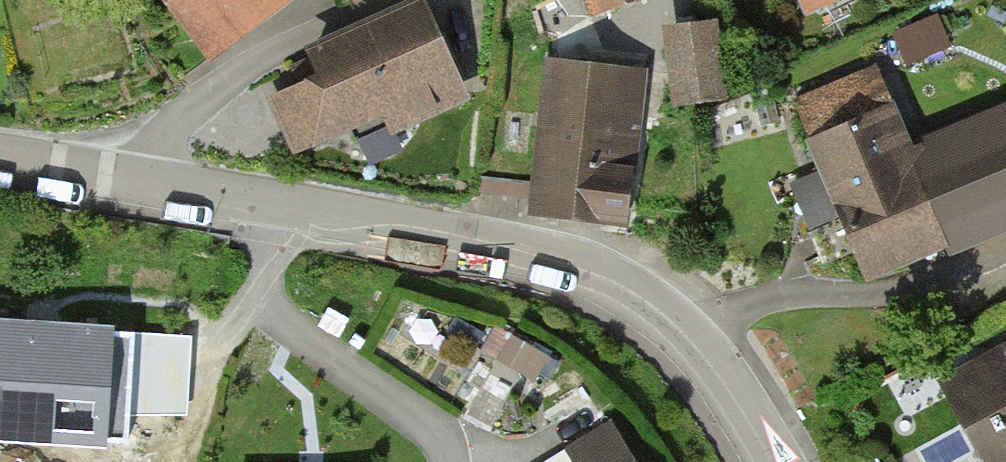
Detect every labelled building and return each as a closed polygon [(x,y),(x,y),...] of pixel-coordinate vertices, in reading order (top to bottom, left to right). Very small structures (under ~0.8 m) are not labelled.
[(197,32),(239,0),(173,0),(197,32)] [(539,13),(548,31),(582,12),(575,0),(562,0),(539,13)] [(590,8),(609,2),(610,5),(624,0),(587,0),(590,8)] [(808,10),(829,0),(804,0),(808,10)] [(416,4),(314,49),(327,78),(275,101),(296,146),(388,105),(395,122),(457,95),(416,4)] [(711,26),(671,31),(679,98),(719,93),(711,26)] [(552,63),(549,87),(495,79),(481,185),(523,190),(535,192),(532,208),(541,209),(623,220),(643,75),(552,63)] [(902,153),(868,73),(797,103),(836,194),(831,196),(840,218),(810,231),(823,262),(856,249),(865,271),(1005,211),(1005,126),(925,160),(919,146),(902,153)] [(0,342),(0,432),(86,437),(88,394),(129,396),(132,356),(133,333),(37,328),(36,344),(0,342)] [(549,357),(511,335),(496,360),(534,383),(549,357)] [(949,385),(970,423),(985,415),(1005,454),(1005,348),(985,360),(987,364),(949,385)]
